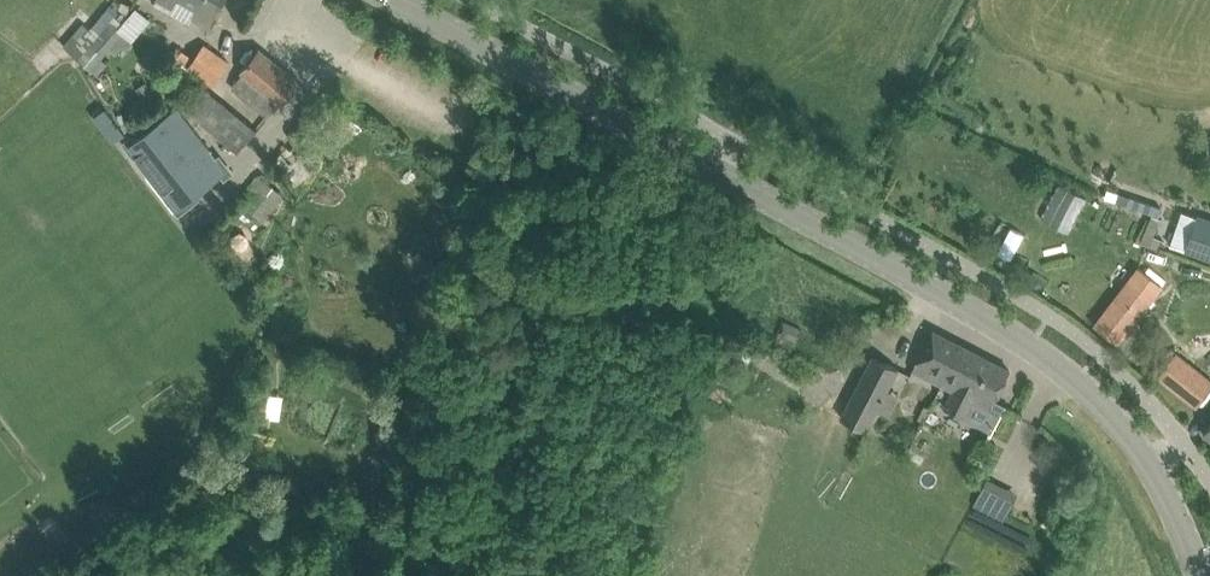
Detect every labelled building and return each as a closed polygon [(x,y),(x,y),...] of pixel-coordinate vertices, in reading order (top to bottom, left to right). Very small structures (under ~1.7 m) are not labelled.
[(209,26),(224,0),(161,0),(173,7),(170,12),(190,22),(192,17),(209,26)] [(82,55),(79,58),(91,68),(122,32),(107,19),(103,23),(107,27),(92,44),(79,30),(68,42),(82,55)] [(213,84),(229,62),(203,44),(188,66),(213,84)] [(240,71),(243,72),(232,86),(263,112),(274,99),(281,104),(300,82),(259,48),(240,71)] [(183,110),(238,148),(256,124),(200,85),(183,110)] [(108,140),(120,132),(103,105),(90,113),(108,140)] [(129,139),(145,164),(174,209),(227,173),(195,123),(185,129),(172,111),(129,139)] [(240,199),(264,219),(282,195),(258,176),(240,199)] [(1039,215),(1069,230),(1086,196),(1056,180),(1039,215)] [(1181,208),(1168,243),(1209,258),(1209,218),(1181,208)] [(1094,324),(1117,342),(1162,285),(1139,267),(1094,324)] [(933,330),(913,369),(954,390),(946,408),(966,418),(975,401),(990,409),(995,399),(999,391),(1010,370),(959,344),(942,335),(933,330)] [(1195,407),(1209,389),(1209,379),(1177,352),(1157,376),(1195,407)] [(842,418),(865,430),(898,368),(874,355),(842,418)] [(972,500),(1004,515),(1013,497),(980,482),(972,500)]
